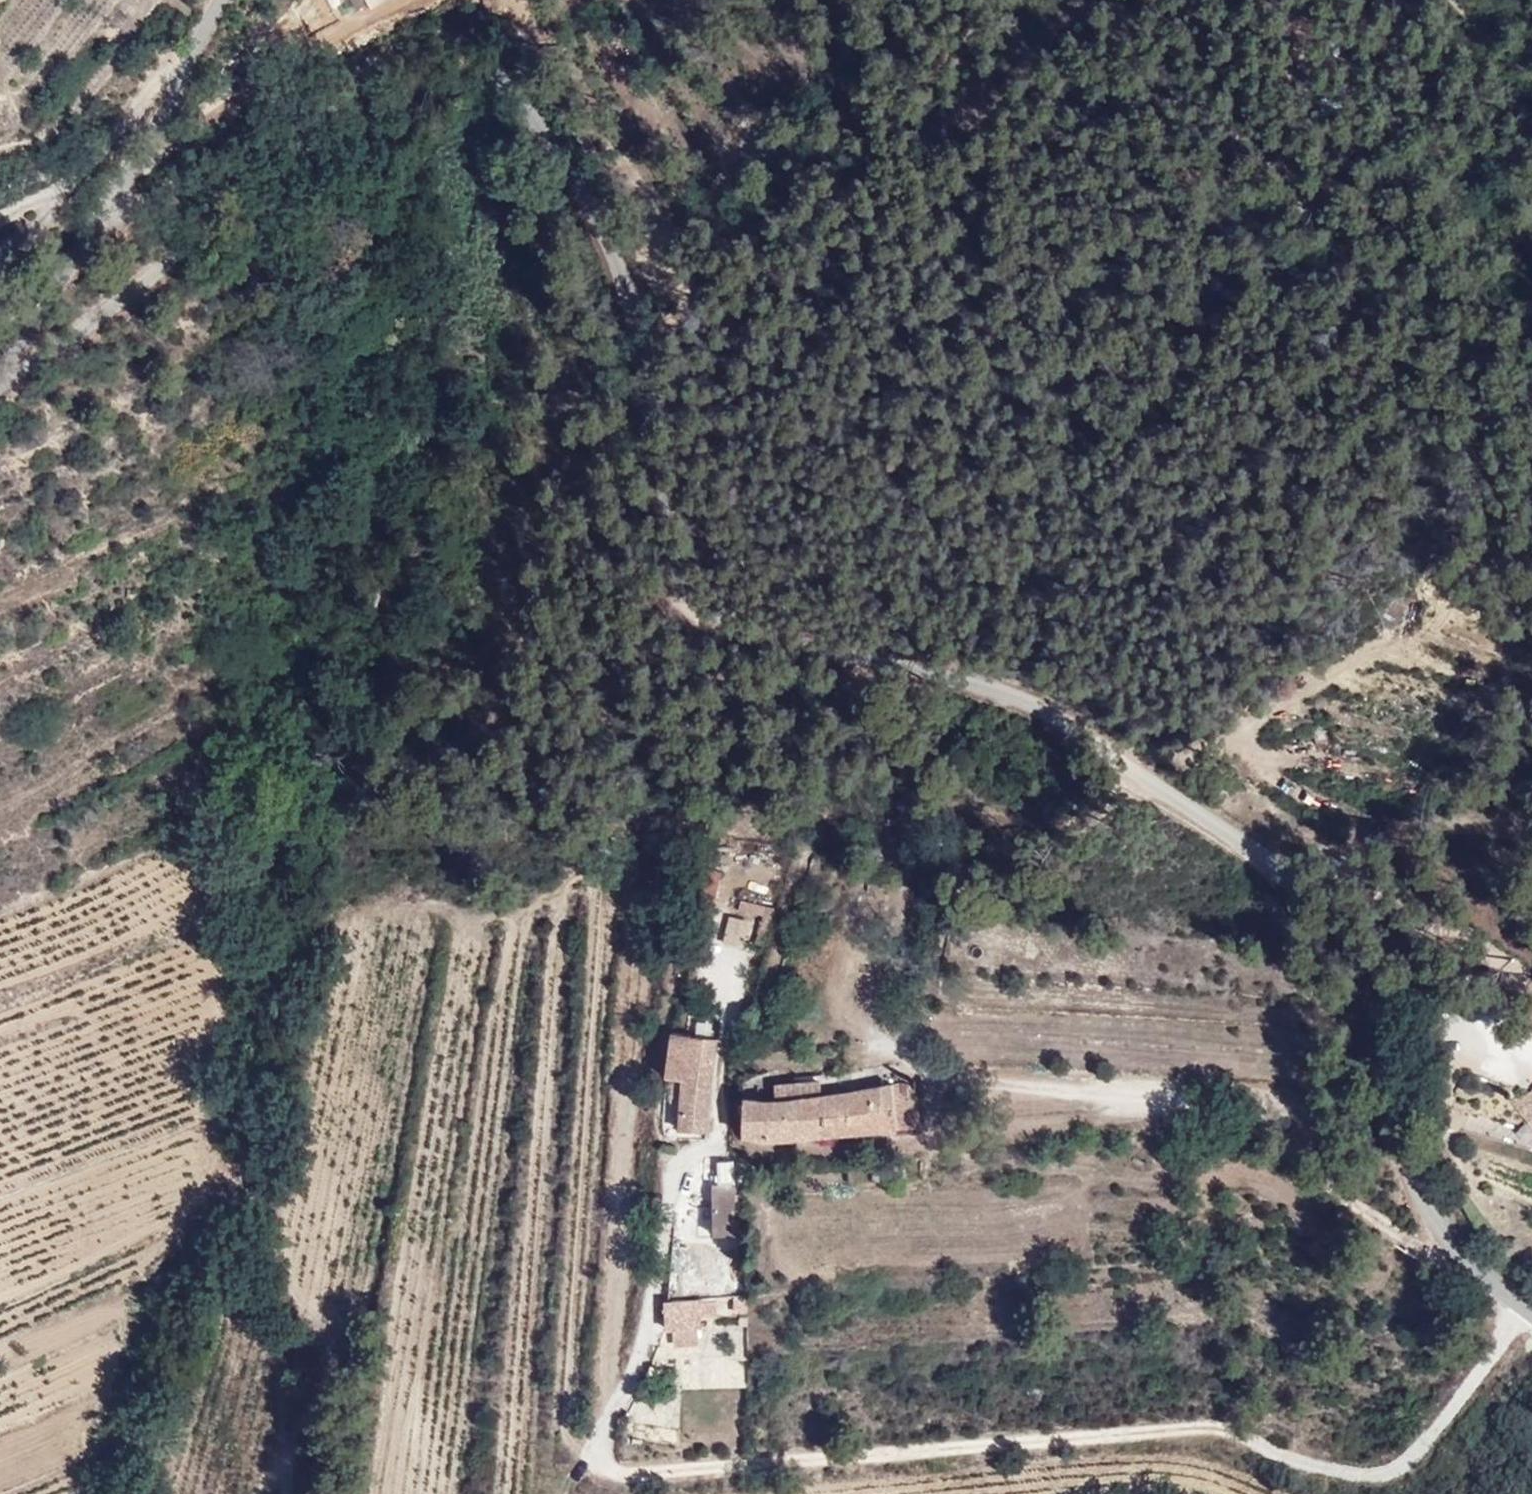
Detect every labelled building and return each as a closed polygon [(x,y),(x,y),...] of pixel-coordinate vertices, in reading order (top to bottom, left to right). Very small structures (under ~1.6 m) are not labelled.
[(314,31),(377,0),(325,0),(314,31)] [(774,909),(740,902),(739,910),(764,915),(756,943),(763,945),(774,909)] [(753,919),(727,914),(722,944),(747,949),(753,919)] [(710,1127),(719,1034),(674,1027),(668,1071),(683,1073),(678,1125),(710,1127)] [(1523,1049),(1531,1061),(1531,1041),(1523,1049)] [(1523,1049),(1514,1056),(1531,1078),(1531,1061),(1523,1049)] [(766,1096),(738,1096),(738,1138),(778,1141),(911,1130),(906,1080),(875,1080),(817,1084),(815,1072),(765,1075),(766,1096)] [(697,1236),(713,1236),(734,1236),(733,1186),(743,1186),(743,1161),(722,1161),(723,1155),(703,1154),(703,1186),(713,1186),(713,1203),(697,1203),(697,1236)] [(747,1313),(744,1294),(716,1299),(719,1318),(747,1313)] [(715,1297),(665,1299),(666,1326),(675,1326),(675,1340),(696,1339),(695,1325),(701,1325),(700,1313),(715,1313),(715,1297)]
